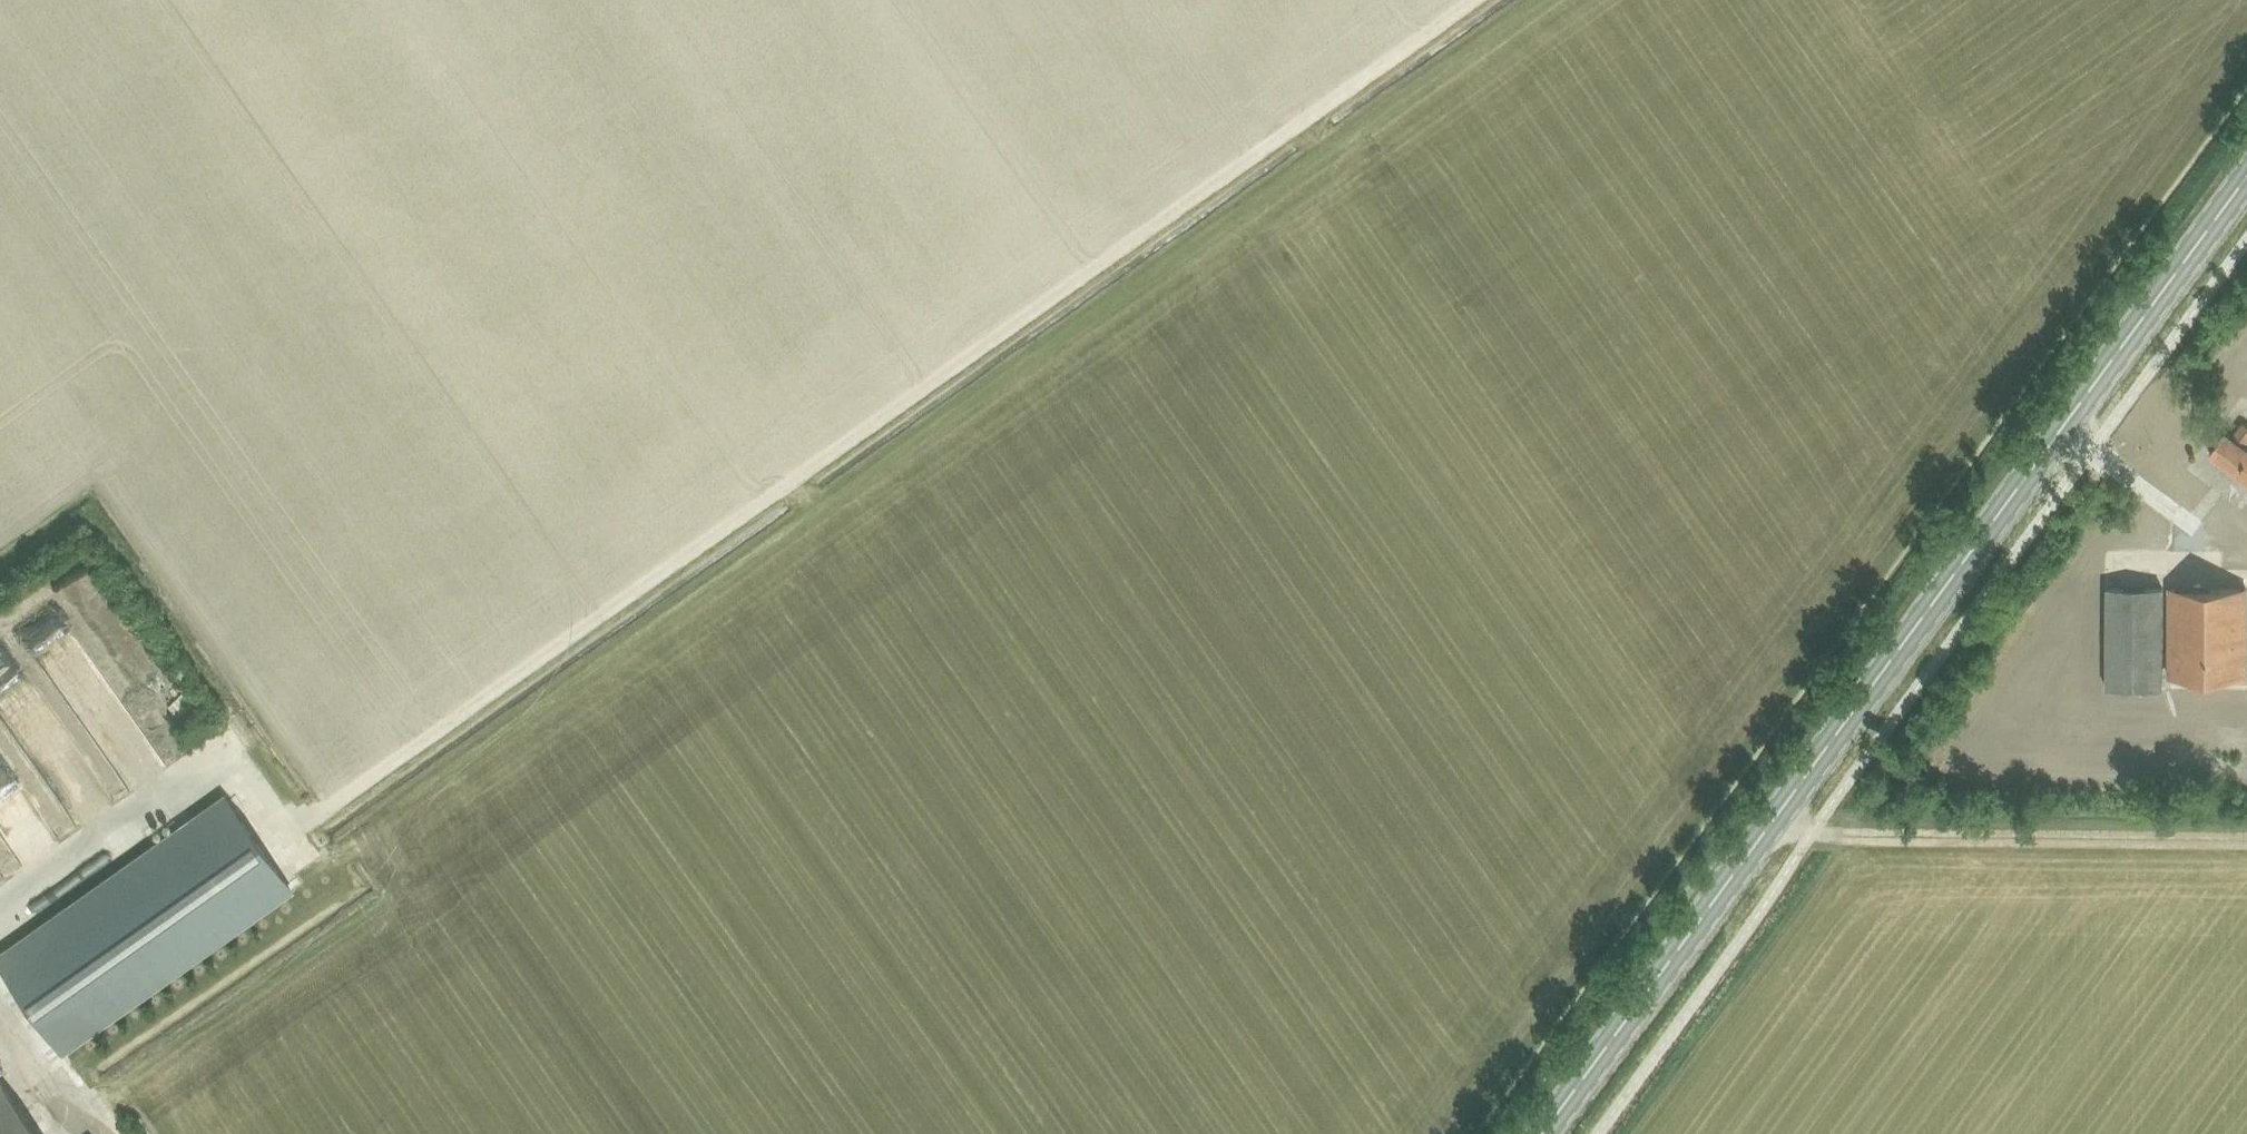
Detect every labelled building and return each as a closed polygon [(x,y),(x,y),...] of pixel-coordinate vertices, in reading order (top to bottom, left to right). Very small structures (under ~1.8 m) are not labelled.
[(2246,481),(2246,448),(2244,446),(2246,441),(2246,425),(2243,422),(2231,436),(2225,431),(2209,452),(2246,481)] [(2162,689),(2162,588),(2107,588),(2107,689),(2162,689)] [(2245,676),(2245,588),(2168,588),(2167,676),(2245,676)] [(0,955),(0,970),(60,1053),(287,887),(220,795),(0,955)] [(6,1091),(0,1082),(0,1133),(37,1133),(6,1091)]
